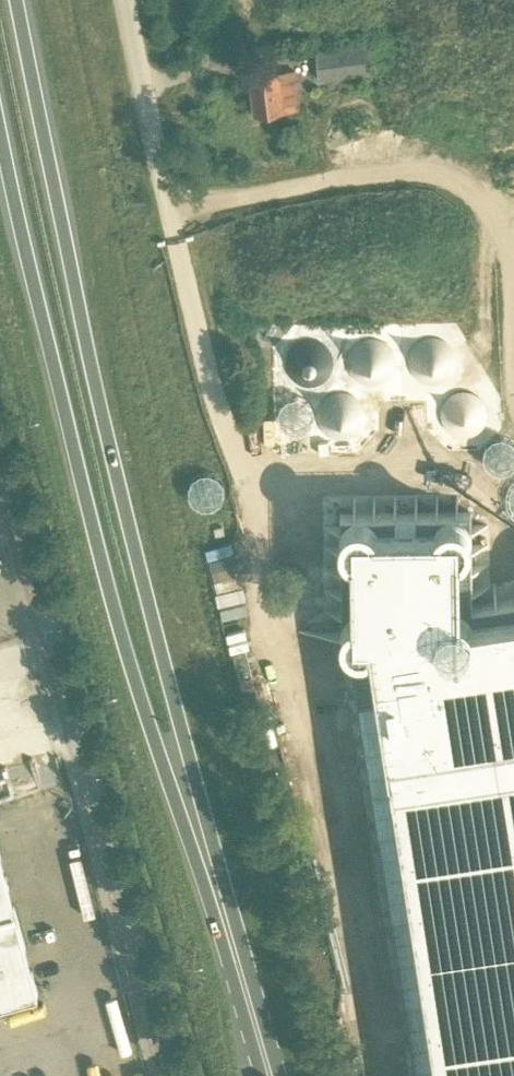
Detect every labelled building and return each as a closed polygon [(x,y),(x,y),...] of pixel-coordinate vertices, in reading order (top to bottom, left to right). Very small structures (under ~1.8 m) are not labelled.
[(325,81),(380,77),(379,57),(324,60),(325,81)] [(308,68),(260,68),(259,100),(275,101),(274,111),(307,111),(308,68)] [(351,534),(345,656),(423,1075),(513,1075),(513,622),(467,628),(462,524),(407,529),(351,534)] [(38,772),(12,773),(12,776),(0,776),(0,801),(25,800),(25,787),(39,787),(38,772)] [(0,857),(0,1004),(37,994),(0,857)]
